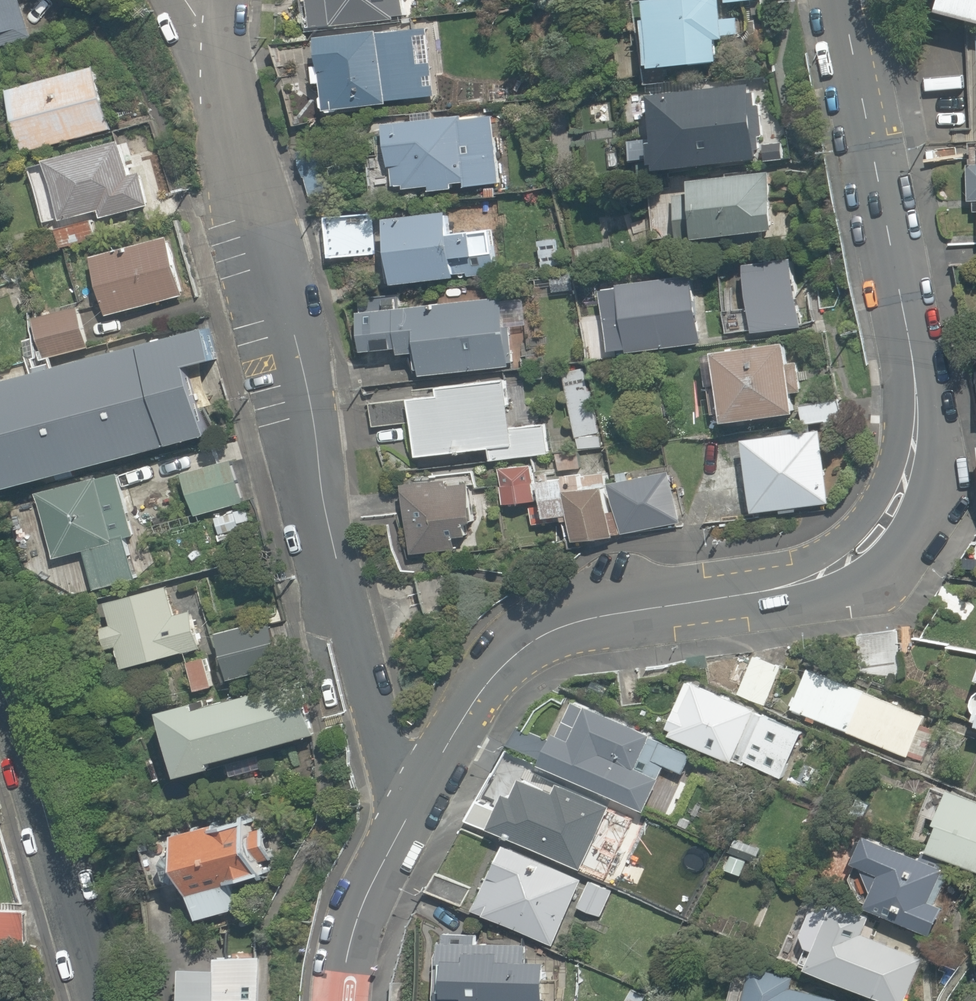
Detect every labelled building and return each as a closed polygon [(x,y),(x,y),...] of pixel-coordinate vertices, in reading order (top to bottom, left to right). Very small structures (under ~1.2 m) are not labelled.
[(31,38),(20,0),(0,0),(0,47),(31,38)] [(402,20),(399,0),(314,0),(319,32),(402,20)] [(719,20),(716,0),(644,0),(655,72),(716,63),(712,37),(737,33),(735,18),(719,20)] [(940,15),(975,25),(975,0),(944,0),(940,15)] [(425,31),(314,39),(320,108),(430,99),(425,31)] [(5,91),(21,151),(109,127),(93,67),(5,91)] [(749,82),(651,96),(662,177),(760,163),(749,82)] [(389,192),(430,188),(430,193),(453,191),(452,183),(463,182),(463,185),(498,182),(492,116),(383,126),(389,192)] [(120,145),(45,166),(46,171),(28,176),(42,225),(99,210),(101,220),(148,207),(139,175),(129,178),(120,145)] [(685,180),(687,194),(672,196),(677,237),(692,235),(693,242),(772,232),(764,169),(685,180)] [(323,217),(327,262),(375,257),(370,213),(323,217)] [(393,287),(500,275),(495,230),(449,235),(446,214),(385,221),(393,287)] [(165,240),(93,258),(108,317),(179,299),(165,240)] [(549,274),(553,296),(573,293),(569,270),(549,274)] [(696,275),(600,290),(609,351),(705,337),(696,275)] [(362,309),(366,353),(399,350),(399,356),(415,354),(417,374),(505,365),(498,296),(362,309)] [(80,306),(35,313),(43,359),(88,352),(80,306)] [(0,381),(0,492),(212,437),(193,364),(217,358),(207,329),(0,381)] [(714,355),(719,392),(711,394),(714,416),(722,415),(723,427),(792,418),(782,346),(714,355)] [(589,367),(561,372),(576,448),(604,442),(589,367)] [(548,425),(507,430),(501,381),(439,388),(440,395),(410,398),(417,457),(491,449),(492,462),(551,455),(548,425)] [(840,400),(801,406),(804,426),(843,421),(840,400)] [(822,432),(742,441),(750,515),(831,505),(822,432)] [(235,461),(188,474),(199,515),(246,502),(235,461)] [(529,467),(502,470),(506,504),(533,501),(529,467)] [(673,467),(611,478),(621,535),(683,524),(673,467)] [(119,474),(37,496),(55,560),(87,552),(98,592),(138,581),(126,538),(136,535),(119,474)] [(476,545),(469,485),(445,488),(444,478),(400,483),(409,553),(476,545)] [(609,538),(603,488),(568,492),(574,542),(609,538)] [(248,508),(211,518),(217,538),(254,527),(248,508)] [(171,589),(112,605),(117,623),(104,626),(110,649),(123,645),(130,669),(200,650),(189,611),(178,614),(171,589)] [(272,620),(225,633),(236,674),(283,661),(272,620)] [(899,630),(852,634),(855,678),(902,675),(899,630)] [(207,654),(185,658),(192,693),(214,688),(207,654)] [(785,668),(753,654),(736,692),(767,707),(785,668)] [(930,715),(800,661),(783,700),(913,754),(930,715)] [(201,695),(165,703),(181,773),(218,765),(216,758),(317,736),(304,680),(202,703),(201,695)] [(797,731),(691,680),(667,731),(773,782),(797,731)] [(692,755),(571,702),(553,743),(515,727),(504,751),(645,813),(663,771),(682,779),(692,755)] [(608,809),(514,774),(492,832),(585,867),(608,809)] [(975,871),(975,804),(951,794),(928,852),(975,871)] [(257,815),(145,842),(155,888),(190,879),(201,918),(245,905),(239,881),(271,873),(257,815)] [(854,869),(860,872),(871,893),(865,908),(933,935),(944,907),(935,904),(949,869),(867,836),(854,869)] [(582,879),(505,847),(479,911),(556,942),(582,879)] [(612,893),(589,881),(576,907),(599,919),(612,893)] [(0,909),(0,951),(27,952),(29,910),(0,909)] [(807,969),(880,1000),(907,1000),(928,953),(833,911),(807,969)] [(445,935),(438,994),(501,1000),(549,1000),(555,948),(445,935)] [(189,966),(188,1000),(259,1000),(260,954),(189,966)] [(836,996),(803,989),(805,980),(755,969),(747,1000),(835,1000),(836,996)]
